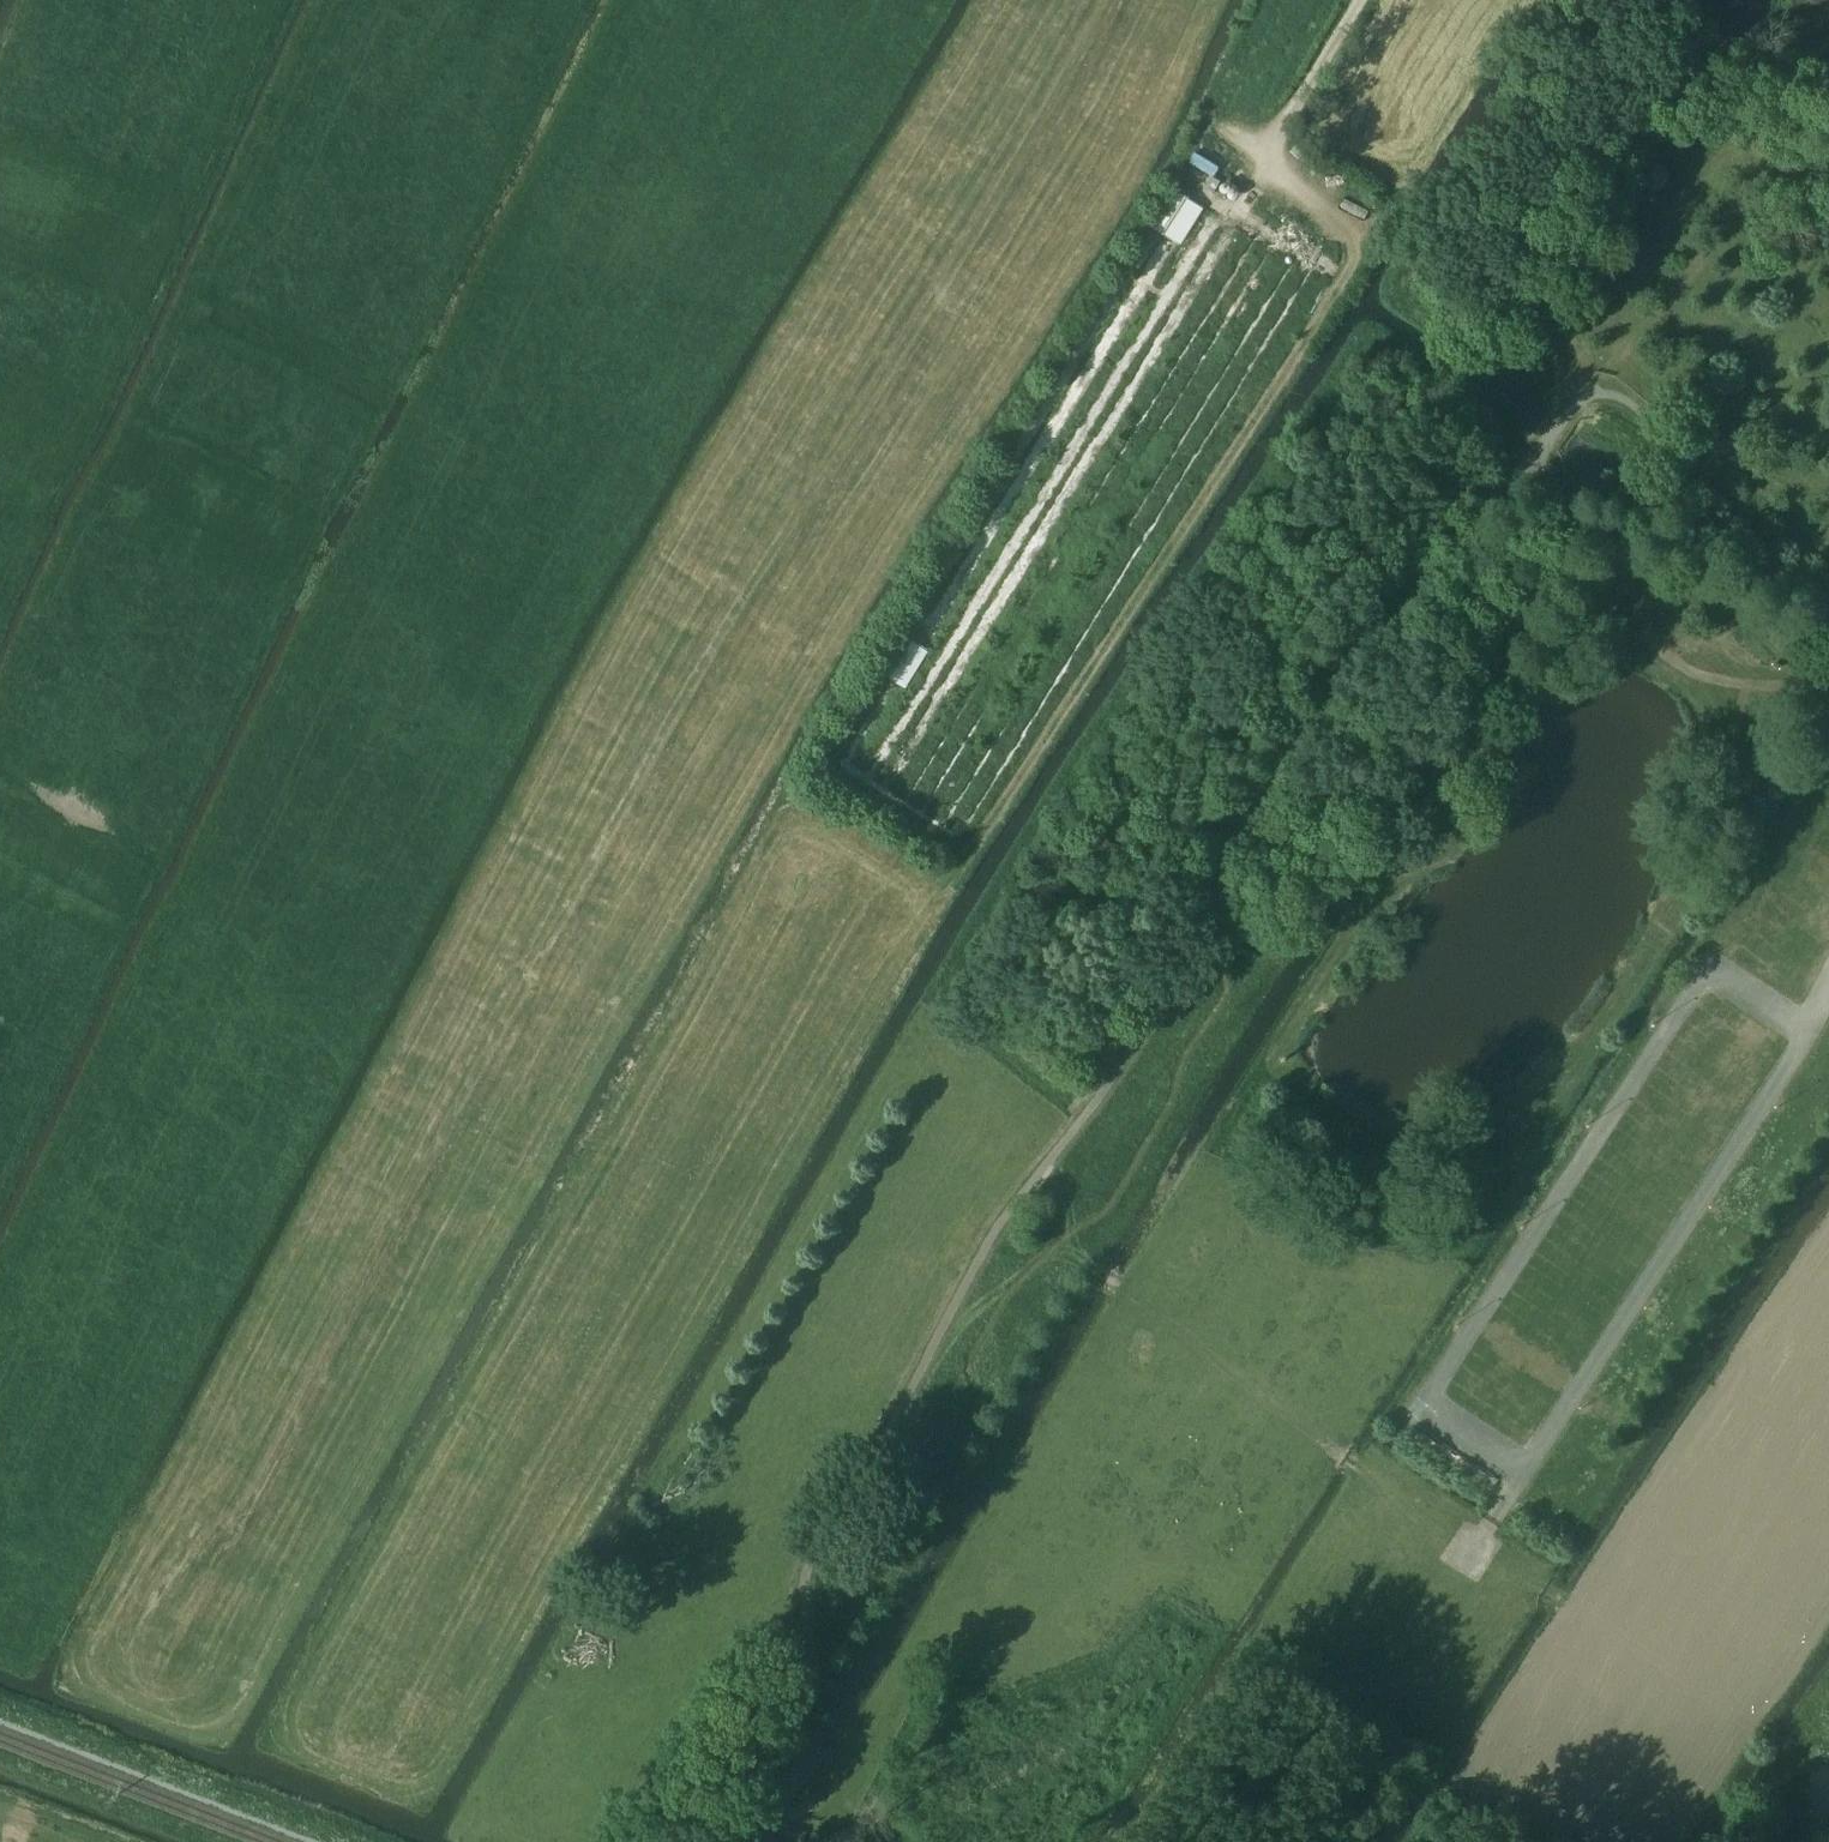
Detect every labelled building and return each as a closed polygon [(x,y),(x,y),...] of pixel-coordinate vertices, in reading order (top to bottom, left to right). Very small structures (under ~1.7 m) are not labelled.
[(1212,178),(1205,190),(1213,194),(1220,183),(1212,178)]
